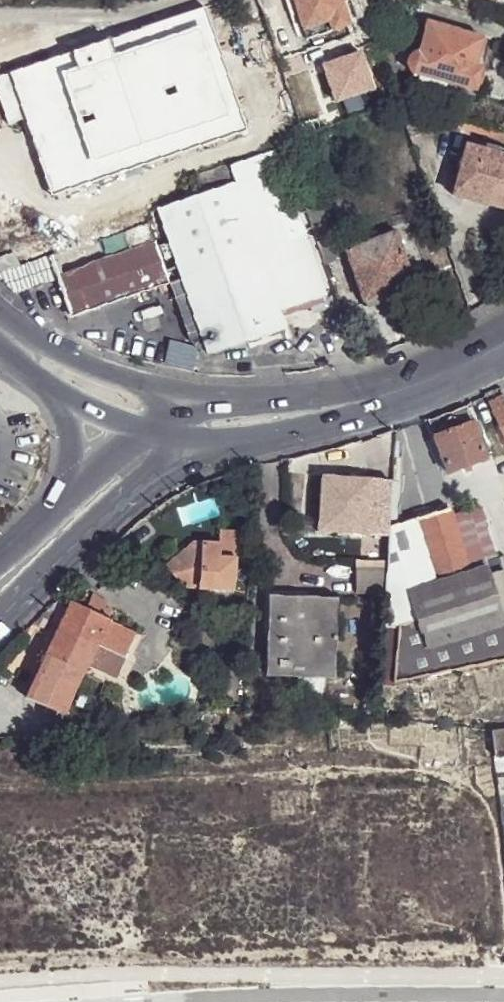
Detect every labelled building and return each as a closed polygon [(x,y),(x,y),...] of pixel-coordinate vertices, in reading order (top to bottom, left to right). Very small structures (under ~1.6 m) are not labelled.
[(303,29),(294,0),(290,0),(286,2),(295,31),(303,29)] [(303,29),(329,21),(332,30),(348,24),(341,0),(294,0),(303,29)] [(370,10),(366,0),(352,0),(356,14),(370,10)] [(177,16),(135,22),(147,63),(235,34),(224,2),(177,16)] [(78,141),(121,125),(135,121),(163,111),(147,63),(135,22),(38,27),(19,32),(19,21),(0,21),(0,167),(78,141)] [(329,21),(303,29),(306,38),(332,30),(329,21)] [(473,90),(481,66),(475,64),(482,38),(427,23),(419,52),(413,73),(473,90)] [(475,64),(481,66),(488,39),(482,38),(475,64)] [(409,68),(413,73),(419,52),(418,52),(412,55),(408,61),(409,68)] [(397,102),(393,85),(391,80),(384,83),(388,95),(385,97),(386,105),(397,102)] [(397,102),(408,106),(404,88),(393,85),(397,102)] [(127,146),(130,151),(144,147),(135,121),(121,125),(127,146)] [(78,141),(84,159),(127,146),(121,125),(78,141)] [(453,189),(490,200),(488,206),(503,211),(503,155),(466,144),(453,189)] [(327,295),(294,199),(277,148),(190,178),(196,196),(160,207),(209,354),(283,329),(278,310),(327,295)] [(313,227),(328,222),(310,171),(296,176),(313,227)] [(165,182),(145,188),(152,206),(170,201),(165,182)] [(490,200),(453,189),(451,195),(488,206),(490,200)] [(149,222),(50,255),(70,315),(167,282),(149,222)] [(313,227),(325,261),(340,257),(328,222),(313,227)] [(417,287),(410,269),(397,231),(347,248),(366,304),(417,287)] [(22,264),(17,247),(0,252),(0,272),(22,264)] [(420,265),(410,269),(417,287),(426,284),(420,265)] [(501,397),(487,403),(503,444),(503,405),(501,397)] [(462,404),(425,418),(444,472),(483,458),(462,404)] [(383,478),(315,474),(311,529),(363,532),(363,531),(378,532),(379,532),(379,530),(383,478)] [(376,687),(503,660),(503,598),(492,602),(484,575),(480,559),(491,555),(475,507),(447,515),(446,508),(379,530),(379,532),(378,532),(383,571),(382,592),(376,687)] [(184,549),(179,548),(180,560),(166,576),(180,587),(230,590),(234,531),(210,530),(209,542),(186,540),(185,541),(184,549)] [(180,560),(179,548),(159,570),(166,576),(180,560)] [(484,575),(492,602),(503,598),(503,575),(502,569),(484,575)] [(382,592),(383,571),(358,570),(357,591),(382,592)] [(333,598),(265,594),(263,665),(275,666),(275,667),(287,667),(286,675),(331,677),(333,598)] [(60,715),(85,663),(92,649),(122,664),(135,633),(105,619),(109,611),(88,601),(84,609),(60,597),(32,623),(53,633),(52,636),(22,697),(60,715)] [(114,677),(122,664),(92,649),(85,663),(114,677)]
